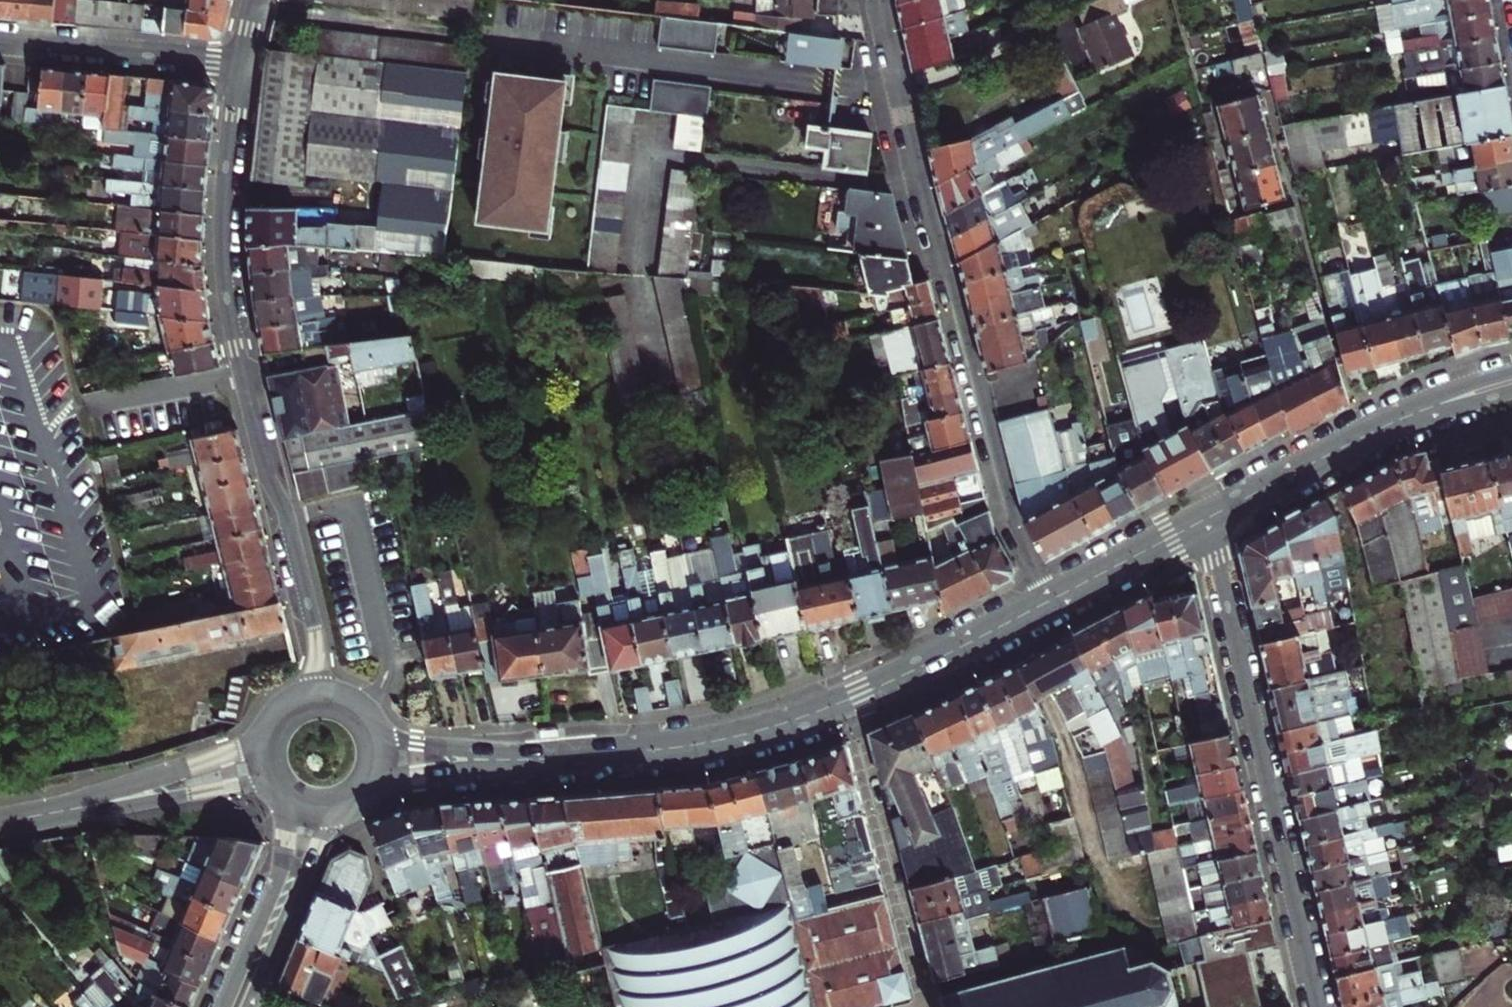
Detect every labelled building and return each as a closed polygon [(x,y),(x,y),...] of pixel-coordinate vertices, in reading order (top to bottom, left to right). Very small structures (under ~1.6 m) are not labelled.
[(7,19),(8,0),(0,0),(0,18),(7,19)] [(35,3),(36,0),(8,0),(7,19),(30,21),(31,3),(35,3)] [(56,0),(36,0),(35,3),(31,3),(30,21),(54,24),(56,0)] [(54,24),(75,25),(78,0),(56,0),(54,24)] [(95,27),(98,0),(78,0),(75,25),(95,27)] [(110,29),(113,1),(99,0),(98,0),(95,27),(110,29)] [(233,0),(164,0),(163,7),(166,7),(230,14),(233,0)] [(315,0),(473,19),(476,0),(315,0)] [(815,0),(757,0),(756,13),(734,11),(733,24),(792,31),(799,32),(801,18),(813,19),(815,0)] [(839,0),(817,0),(816,13),(838,15),(839,0)] [(897,5),(903,27),(959,11),(956,0),(910,0),(897,5)] [(1098,71),(1134,56),(1115,13),(1127,7),(1126,4),(1135,0),(1094,0),(1076,8),(1084,26),(1079,28),(1098,71)] [(1254,19),(1250,5),(1249,0),(1233,0),(1239,23),(1254,19)] [(1493,11),(1491,1),(1490,0),(1414,0),(1391,4),(1395,29),(1399,28),(1419,25),(1493,11)] [(227,32),(230,14),(166,7),(165,21),(144,19),(146,5),(113,1),(110,29),(218,39),(227,32)] [(697,20),(699,6),(657,2),(656,14),(661,15),(697,20)] [(1261,3),(1250,5),(1254,19),(1256,28),(1268,26),(1261,3)] [(1391,4),(1377,7),(1381,31),(1384,31),(1395,29),(1391,4)] [(903,27),(908,49),(968,31),(963,10),(959,11),(903,27)] [(1404,52),(1497,36),(1495,26),(1493,11),(1419,25),(1421,37),(1401,40),(1404,52)] [(657,45),(715,52),(718,22),(697,20),(661,15),(657,45)] [(303,23),(275,19),(272,34),(269,49),(297,52),(303,23)] [(1254,19),(1239,23),(1247,55),(1262,51),(1256,28),(1254,19)] [(908,49),(913,71),(955,59),(951,46),(989,35),(986,26),(968,31),(908,49)] [(1264,53),(1276,50),(1270,26),(1268,26),(1256,28),(1262,51),(1263,53),(1264,53)] [(459,71),(467,72),(470,47),(308,27),(305,53),(320,55),(334,57),(348,58),(362,60),(376,62),(390,63),(403,65),(417,66),(432,68),(446,70),(459,71)] [(1384,31),(1389,55),(1404,52),(1401,40),(1399,28),(1395,29),(1384,31)] [(836,67),(840,37),(799,32),(792,31),(789,61),(836,67)] [(1407,66),(1402,69),(1404,78),(1418,75),(1501,61),(1500,53),(1497,36),(1404,52),(1407,66)] [(269,49),(268,53),(251,179),(303,185),(304,173),(381,182),(381,183),(384,184),(378,226),(375,252),(381,252),(394,253),(444,257),(467,72),(459,71),(446,70),(432,68),(417,66),(403,65),(390,63),(376,62),(362,60),(348,58),(334,57),(320,55),(305,53),(297,52),(269,49)] [(1264,53),(1269,75),(1282,73),(1287,72),(1282,49),(1276,50),(1264,53)] [(1231,60),(1234,72),(1264,64),(1261,52),(1231,60)] [(972,139),(929,149),(937,185),(1019,142),(1027,138),(1087,106),(1083,100),(1084,99),(1060,54),(1046,61),(1066,99),(1015,125),(1012,119),(972,139)] [(1214,64),(1217,76),(1234,72),(1231,60),(1214,64)] [(501,61),(500,71),(520,73),(519,72),(516,67),(511,63),(507,62),(502,61),(501,61)] [(1406,90),(1408,102),(1506,85),(1503,72),(1501,61),(1418,75),(1420,87),(1406,90)] [(26,121),(63,124),(68,69),(50,68),(32,66),(29,92),(29,95),(26,121)] [(63,124),(85,127),(90,72),(68,69),(63,124)] [(491,119),(478,220),(541,228),(544,206),(550,207),(556,159),(561,127),(567,79),(520,73),(500,71),(497,71),(496,79),(488,78),(483,118),(491,119)] [(104,128),(107,129),(112,74),(90,72),(85,127),(104,128)] [(1269,75),(1275,100),(1287,98),(1282,73),(1269,75)] [(136,107),(125,106),(127,83),(132,83),(133,76),(112,74),(107,129),(128,131),(130,112),(136,112),(136,107)] [(218,93),(210,83),(149,77),(147,107),(215,113),(218,93)] [(707,116),(711,87),(653,79),(649,109),(679,113),(707,116)] [(1345,145),(1371,140),(1372,142),(1400,137),(1403,154),(1436,148),(1511,135),(1511,121),(1511,120),(1506,85),(1408,102),(1339,114),(1345,145)] [(1181,91),(1165,101),(1173,115),(1189,106),(1181,91)] [(11,119),(26,121),(29,95),(14,93),(11,119)] [(1237,100),(1246,134),(1267,129),(1258,94),(1237,100)] [(1226,140),(1246,134),(1237,100),(1217,105),(1226,140)] [(633,122),(634,107),(607,104),(606,118),(633,122)] [(212,139),(215,113),(147,107),(136,107),(136,112),(130,112),(128,131),(212,139)] [(1202,112),(1212,149),(1219,147),(1217,137),(1218,137),(1211,110),(1202,112)] [(707,116),(679,113),(677,130),(704,133),(707,116)] [(1312,119),(1320,149),(1345,145),(1339,114),(1312,119)] [(631,135),(633,122),(606,118),(604,132),(631,135)] [(1273,120),(1275,125),(1275,127),(1282,125),(1282,124),(1281,123),(1280,118),(1273,120)] [(1322,168),(1325,167),(1320,149),(1312,119),(1282,124),(1282,125),(1283,128),(1284,132),(1291,158),(1291,159),(1295,173),(1322,168)] [(1282,125),(1275,127),(1276,130),(1284,159),(1291,158),(1284,132),(1283,128),(1282,125)] [(825,166),(867,172),(872,133),(810,126),(808,147),(827,150),(825,166)] [(570,128),(561,127),(556,159),(565,160),(570,128)] [(209,164),(212,139),(128,131),(107,129),(104,128),(103,140),(135,143),(133,157),(209,164)] [(1246,134),(1255,169),(1276,163),(1267,129),(1246,134)] [(702,151),(704,133),(677,130),(675,147),(702,151)] [(630,149),(631,135),(604,132),(602,146),(630,149)] [(1246,134),(1226,140),(1235,174),(1255,169),(1246,134)] [(1511,158),(1511,135),(1436,148),(1441,172),(1475,166),(1476,168),(1498,164),(1497,160),(1511,158)] [(1019,142),(1025,154),(1033,150),(1027,138),(1019,142)] [(944,215),(996,187),(988,173),(1025,154),(1019,142),(937,185),(944,215)] [(628,163),(630,149),(602,146),(601,159),(628,163)] [(144,182),(206,189),(209,164),(133,157),(104,154),(103,164),(113,166),(146,170),(144,182)] [(1511,185),(1511,158),(1497,160),(1498,164),(1476,168),(1475,166),(1441,172),(1443,184),(1456,182),(1458,194),(1488,189),(1511,185)] [(626,177),(628,163),(601,159),(599,173),(626,177)] [(1284,161),(1287,175),(1294,173),(1295,173),(1291,159),(1284,161)] [(1255,169),(1265,205),(1286,199),(1276,163),(1255,169)] [(1218,170),(1220,178),(1229,176),(1226,167),(1218,170)] [(700,172),(672,168),(671,182),(698,186),(700,172)] [(1235,174),(1244,210),(1265,205),(1255,169),(1235,174)] [(625,190),(626,177),(599,173),(597,187),(625,190)] [(1229,176),(1220,178),(1228,209),(1237,207),(1229,176)] [(204,214),(206,189),(144,182),(105,178),(104,191),(129,193),(127,206),(204,214)] [(944,215),(951,239),(1020,201),(1031,196),(1027,189),(1017,195),(1009,180),(996,187),(944,215)] [(696,199),(698,186),(671,182),(669,195),(696,199)] [(1511,206),(1511,185),(1488,189),(1492,210),(1511,206)] [(623,204),(625,190),(597,187),(595,201),(623,204)] [(896,212),(892,195),(851,190),(849,211),(842,211),(840,229),(847,229),(845,244),(826,242),(825,248),(859,252),(908,258),(901,231),(894,230),(896,212)] [(695,212),(696,199),(669,195),(667,209),(695,212)] [(622,218),(623,204),(595,201),(594,215),(622,218)] [(1020,201),(951,239),(958,262),(1032,223),(1020,201)] [(117,220),(126,220),(127,206),(119,205),(117,220)] [(204,240),(204,214),(127,206),(126,220),(117,220),(117,231),(122,231),(204,240)] [(550,207),(544,206),(541,228),(548,229),(550,207)] [(1263,215),(1268,232),(1287,227),(1300,223),(1295,206),(1263,215)] [(1228,209),(1230,216),(1239,214),(1237,207),(1228,209)] [(378,226),(333,223),(328,228),(296,228),(296,209),(249,210),(249,208),(248,208),(247,246),(286,244),(320,247),(375,252),(378,226)] [(333,210),(296,209),(296,228),(328,228),(333,223),(333,210)] [(693,225),(695,212),(667,209),(666,222),(693,225)] [(1237,244),(1243,264),(1259,260),(1254,241),(1269,237),(1268,232),(1263,215),(1263,213),(1232,221),(1237,244)] [(620,232),(622,218),(594,215),(592,228),(620,232)] [(1357,215),(1345,218),(1348,229),(1360,225),(1357,215)] [(691,238),(693,225),(666,222),(664,235),(691,238)] [(1032,223),(958,262),(963,282),(1021,267),(1017,252),(1027,249),(1024,238),(1029,236),(1038,234),(1035,222),(1032,223)] [(1287,227),(1290,240),(1303,236),(1300,223),(1287,227)] [(618,246),(620,232),(592,228),(590,242),(618,246)] [(203,265),(204,240),(122,231),(119,256),(125,257),(203,265)] [(690,252),(691,238),(664,235),(663,248),(690,252)] [(1433,249),(1448,247),(1446,235),(1431,238),(1433,249)] [(1479,241),(1483,258),(1491,256),(1490,252),(1487,239),(1479,241)] [(617,259),(618,246),(590,242),(590,247),(589,256),(617,259)] [(318,266),(320,247),(286,244),(247,246),(251,274),(310,268),(311,277),(319,276),(329,275),(328,264),(318,266)] [(1509,329),(1511,329),(1511,247),(1490,252),(1491,256),(1509,329)] [(688,265),(690,252),(663,248),(661,262),(688,265)] [(379,270),(398,272),(394,253),(381,252),(379,270)] [(915,286),(908,258),(859,252),(865,273),(855,275),(860,292),(875,293),(888,294),(888,292),(915,286)] [(1397,338),(1402,359),(1426,353),(1415,310),(1403,314),(1395,285),(1386,253),(1373,257),(1376,269),(1389,317),(1387,318),(1393,339),(1397,338)] [(615,274),(617,259),(589,256),(587,271),(593,272),(615,274)] [(1487,273),(1467,278),(1483,345),(1511,339),(1509,329),(1491,256),(1483,258),(1487,273)] [(205,289),(203,265),(125,257),(124,267),(115,266),(113,280),(144,283),(205,289)] [(1415,310),(1426,353),(1454,346),(1437,284),(1427,287),(1421,263),(1419,257),(1402,262),(1407,282),(1415,310)] [(537,282),(536,267),(464,260),(463,274),(537,282)] [(733,277),(735,262),(713,260),(710,275),(733,277)] [(1421,263),(1427,287),(1437,284),(1434,272),(1431,260),(1421,263)] [(687,273),(688,265),(661,262),(659,276),(685,279),(686,279),(687,273)] [(1021,267),(963,282),(968,302),(990,297),(991,301),(1012,296),(1011,292),(1040,284),(1038,274),(1023,278),(1021,267)] [(1434,272),(1437,284),(1458,279),(1455,267),(1434,272)] [(311,277),(310,268),(251,274),(254,300),(313,294),(311,277)] [(1322,275),(1348,374),(1375,367),(1350,276),(1348,268),(1322,275)] [(1350,276),(1375,367),(1401,360),(1402,359),(1397,338),(1393,339),(1387,318),(1389,317),(1376,269),(1350,276)] [(732,282),(733,277),(710,275),(687,273),(686,279),(712,281),(732,282)] [(101,309),(104,279),(60,274),(57,304),(62,305),(101,309)] [(391,295),(402,292),(398,274),(385,277),(389,295),(391,295)] [(659,276),(654,275),(658,293),(687,287),(685,279),(659,276)] [(319,294),(321,294),(319,276),(311,277),(313,294),(319,294)] [(1454,346),(1456,355),(1483,345),(1467,278),(1458,279),(1437,284),(1454,346)] [(712,281),(686,279),(685,279),(687,287),(688,292),(711,296),(712,281)] [(934,301),(930,282),(915,286),(888,292),(888,294),(891,310),(934,301)] [(1395,285),(1403,314),(1415,310),(1407,282),(1395,285)] [(210,320),(205,289),(144,283),(143,292),(133,291),(132,302),(118,300),(117,310),(147,313),(160,314),(210,320)] [(990,297),(968,302),(974,326),(1017,316),(1031,311),(1027,298),(1048,292),(1045,283),(1040,284),(1011,292),(1012,296),(991,301),(990,297)] [(826,309),(822,289),(786,286),(790,308),(826,309)] [(690,300),(688,292),(687,287),(658,293),(661,306),(690,300)] [(836,307),(835,290),(822,289),(826,309),(836,307)] [(394,316),(407,314),(402,292),(391,295),(394,316)] [(1048,292),(1027,298),(1031,311),(1051,306),(1048,292)] [(891,310),(888,294),(875,293),(878,313),(891,310)] [(319,294),(313,294),(254,300),(259,327),(317,320),(319,331),(337,328),(335,316),(324,319),(319,294)] [(600,313),(628,307),(625,294),(597,299),(600,313)] [(1306,372),(1324,419),(1351,405),(1335,356),(1319,294),(1306,299),(1312,323),(1293,330),(1294,335),(1295,338),(1294,339),(1306,372)] [(693,314),(690,300),(661,306),(664,320),(693,314)] [(939,319),(934,301),(891,310),(893,330),(939,319)] [(1031,311),(1034,321),(1054,315),(1051,306),(1031,311)] [(631,320),(628,307),(600,313),(603,326),(631,320)] [(792,319),(790,309),(780,310),(781,321),(792,319)] [(1291,436),(1324,419),(1306,372),(1294,339),(1295,338),(1294,335),(1282,339),(1281,335),(1275,336),(1268,309),(1256,312),(1267,353),(1276,387),(1288,428),(1291,436)] [(151,328),(147,313),(117,310),(116,310),(114,324),(151,328)] [(1031,311),(1017,316),(974,326),(980,347),(1001,342),(1002,346),(1023,340),(1022,337),(1052,325),(1056,324),(1054,315),(1034,321),(1031,311)] [(215,342),(210,320),(160,314),(169,351),(215,342)] [(696,329),(693,314),(664,320),(668,335),(696,329)] [(399,337),(411,335),(408,317),(397,318),(399,337)] [(939,319),(893,330),(900,375),(916,371),(951,364),(939,319)] [(319,331),(317,320),(259,327),(263,352),(302,348),(300,340),(319,336),(319,331)] [(633,333),(631,320),(603,326),(606,339),(633,333)] [(1001,342),(980,347),(986,372),(1028,362),(1036,354),(1056,339),(1052,325),(1022,337),(1023,340),(1002,346),(1001,342)] [(699,343),(696,329),(668,335),(671,349),(699,343)] [(893,330),(884,332),(880,333),(882,349),(886,378),(900,375),(893,330)] [(636,346),(633,333),(606,339),(609,352),(636,346)] [(869,335),(871,351),(882,349),(880,333),(869,335)] [(411,335),(399,337),(303,348),(305,362),(330,357),(332,366),(339,364),(354,361),(356,370),(400,361),(407,363),(412,359),(417,358),(411,335)] [(175,375),(221,365),(215,342),(169,351),(175,375)] [(674,364),(703,358),(699,343),(671,349),(674,364)] [(834,345),(837,358),(843,356),(840,343),(834,345)] [(612,365),(639,359),(636,346),(609,352),(612,365)] [(1251,401),(1268,439),(1288,428),(1276,387),(1267,353),(1240,361),(1251,401)] [(158,362),(156,354),(130,359),(132,367),(158,362)] [(677,379),(706,373),(703,358),(674,364),(677,379)] [(642,372),(639,359),(612,365),(615,378),(642,372)] [(1226,414),(1247,451),(1268,439),(1251,401),(1240,361),(1239,360),(1228,363),(1228,364),(1212,369),(1214,379),(1220,398),(1226,414)] [(285,438),(352,425),(339,364),(332,366),(322,368),(322,367),(269,377),(285,438)] [(925,398),(958,391),(951,364),(916,371),(920,387),(902,391),(902,398),(909,397),(910,402),(920,399),(925,398)] [(617,391),(645,385),(642,372),(615,378),(617,391)] [(1134,414),(1145,454),(1166,494),(1212,470),(1185,421),(1190,418),(1199,403),(1202,402),(1220,398),(1214,379),(1178,389),(1178,386),(1144,395),(1137,372),(1124,379),(1134,414)] [(681,393),(709,387),(706,373),(677,379),(681,393)] [(621,407),(648,401),(645,385),(617,391),(621,407)] [(700,406),(712,403),(709,387),(681,393),(684,409),(700,406)] [(919,422),(963,413),(958,391),(925,398),(927,407),(922,408),(920,399),(910,402),(903,403),(905,426),(919,422)] [(1045,394),(1027,399),(1030,413),(1049,408),(1045,394)] [(411,413),(428,410),(425,396),(425,395),(407,399),(411,413)] [(1220,398),(1202,402),(1229,460),(1247,451),(1226,414),(1220,398)] [(1190,418),(1185,421),(1212,470),(1229,460),(1202,402),(1199,403),(1190,418)] [(703,421),(716,418),(712,403),(700,406),(703,421)] [(998,421),(1024,520),(1046,560),(1094,534),(1073,494),(1062,453),(1056,432),(1049,408),(1030,413),(998,421)] [(428,410),(411,413),(352,425),(285,438),(293,472),(324,466),(383,455),(436,444),(428,410)] [(911,453),(971,441),(963,413),(919,422),(922,436),(908,439),(911,453)] [(1119,469),(1140,509),(1166,494),(1145,454),(1134,414),(1106,421),(1115,456),(1119,469)] [(205,424),(207,433),(223,429),(221,421),(210,423),(210,422),(205,424)] [(1073,494),(1094,534),(1117,522),(1095,482),(1090,462),(1081,421),(1073,423),(1074,428),(1056,432),(1062,453),(1073,494)] [(194,438),(202,436),(200,428),(192,430),(194,438)] [(243,454),(237,429),(202,436),(194,438),(191,438),(192,443),(194,452),(159,459),(162,471),(197,463),(243,454)] [(955,478),(979,472),(971,441),(911,453),(911,454),(918,485),(917,485),(926,530),(943,523),(953,519),(955,524),(957,523),(965,520),(961,503),(958,490),(955,478)] [(1411,496),(1421,534),(1445,528),(1444,525),(1454,522),(1441,469),(1438,458),(1427,461),(1426,458),(1419,453),(1394,459),(1411,496)] [(1490,458),(1507,532),(1511,530),(1511,524),(1511,523),(1511,518),(1511,453),(1490,458)] [(106,482),(121,479),(116,454),(100,457),(106,482)] [(249,478),(243,454),(197,463),(203,487),(249,478)] [(917,485),(918,485),(911,454),(881,460),(889,500),(893,518),(893,519),(915,514),(920,539),(928,537),(926,530),(917,485)] [(388,479),(383,455),(324,466),(331,493),(388,479)] [(1095,482),(1117,522),(1140,509),(1119,469),(1115,456),(1090,462),(1095,482)] [(1465,515),(1490,510),(1496,533),(1496,534),(1507,532),(1490,458),(1441,469),(1454,522),(1462,556),(1473,554),(1470,539),(1465,515)] [(1455,646),(1452,630),(1439,571),(1439,570),(1430,572),(1421,534),(1411,496),(1394,459),(1340,488),(1357,524),(1373,589),(1400,581),(1422,687),(1447,682),(1461,679),(1462,679),(1459,662),(1455,646)] [(324,466),(293,472),(300,500),(331,493),(324,466)] [(958,490),(982,484),(979,472),(955,478),(958,490)] [(209,508),(255,498),(249,478),(203,487),(209,508)] [(961,503),(986,497),(982,484),(958,490),(961,503)] [(162,496),(160,489),(110,499),(112,506),(162,496)] [(163,503),(162,496),(112,506),(114,514),(163,503)] [(1012,578),(1015,570),(996,536),(986,497),(961,503),(965,520),(957,523),(993,589),(1012,578)] [(1349,588),(1336,515),(1325,497),(1305,508),(1326,594),(1333,592),(1349,588)] [(255,501),(255,498),(209,508),(209,510),(210,513),(256,503),(255,501)] [(888,519),(893,518),(889,500),(869,504),(872,523),(888,519)] [(216,537),(262,528),(256,503),(210,513),(216,537)] [(884,612),(891,611),(872,523),(869,504),(852,508),(860,545),(843,549),(845,558),(858,618),(866,616),(866,617),(869,617),(870,620),(881,617),(881,614),(884,613),(884,612)] [(1283,520),(1296,575),(1299,587),(1312,584),(1315,598),(1318,598),(1319,603),(1321,602),(1324,611),(1305,616),(1306,617),(1309,632),(1326,628),(1333,626),(1327,601),(1326,594),(1305,508),(1283,520)] [(1490,510),(1465,515),(1470,539),(1496,533),(1490,510)] [(934,568),(931,556),(898,563),(888,519),(872,523),(891,611),(940,600),(934,568)] [(943,523),(959,556),(978,596),(993,589),(957,523),(955,524),(953,519),(943,523)] [(1274,580),(1296,575),(1283,520),(1263,532),(1274,580)] [(807,629),(858,618),(845,558),(835,560),(828,529),(826,523),(817,525),(819,531),(787,538),(790,550),(807,629)] [(268,552),(262,528),(216,537),(219,550),(186,557),(188,569),(222,562),(245,557),(268,552)] [(1241,553),(1258,627),(1284,621),(1283,617),(1282,611),(1279,601),(1274,580),(1263,532),(1246,541),(1241,553)] [(736,644),(762,638),(744,551),(733,554),(729,533),(712,537),(716,554),(724,591),(736,644)] [(592,575),(588,557),(585,543),(572,546),(579,577),(592,575)] [(762,638),(807,629),(790,550),(762,556),(760,543),(743,547),(744,551),(762,638)] [(642,664),(674,657),(654,568),(637,571),(632,548),(618,551),(627,593),(642,664)] [(674,657),(704,651),(691,585),(686,560),(685,558),(667,561),(666,558),(665,550),(650,553),(654,568),(674,657)] [(252,581),(274,576),(268,552),(245,557),(222,562),(228,586),(252,581)] [(612,670),(642,664),(627,593),(612,597),(606,571),(605,572),(602,554),(588,557),(592,575),(596,594),(599,611),(612,670)] [(703,595),(724,591),(716,554),(686,560),(691,585),(701,583),(703,595)] [(943,613),(978,596),(959,556),(934,568),(940,600),(943,613)] [(1439,571),(1452,630),(1479,625),(1478,624),(1472,597),(1464,565),(1439,571)] [(450,570),(437,573),(446,614),(459,672),(485,668),(471,605),(458,608),(450,570)] [(583,597),(596,594),(592,575),(579,577),(583,597)] [(281,602),(279,598),(274,576),(252,581),(228,586),(233,606),(234,611),(281,602)] [(433,677),(459,672),(446,614),(434,617),(427,582),(412,586),(413,591),(415,603),(418,615),(422,629),(425,643),(433,677)] [(704,651),(736,644),(724,591),(703,595),(701,583),(691,585),(704,651)] [(612,670),(599,611),(583,614),(580,599),(557,603),(555,588),(534,591),(536,606),(547,674),(589,669),(590,675),(612,670)] [(1504,590),(1472,597),(1478,624),(1511,616),(1511,588),(1504,590)] [(1200,722),(1227,716),(1223,701),(1212,704),(1202,658),(1196,655),(1212,651),(1199,594),(1193,590),(1172,594),(1195,697),(1200,722)] [(1171,676),(1154,599),(1152,591),(1124,607),(1136,654),(1142,682),(1142,684),(1171,676)] [(1333,592),(1326,594),(1327,601),(1335,600),(1333,592)] [(1172,594),(1154,599),(1171,676),(1172,679),(1183,677),(1188,698),(1195,697),(1172,594)] [(288,630),(281,602),(234,611),(191,620),(171,624),(143,630),(114,637),(120,665),(247,638),(248,642),(258,640),(258,636),(288,630)] [(488,682),(547,674),(536,606),(521,608),(513,602),(504,613),(491,616),(488,602),(471,605),(485,668),(488,682)] [(188,605),(139,614),(143,630),(171,624),(191,620),(188,605)] [(1305,616),(1303,605),(1282,611),(1283,617),(1294,614),(1295,619),(1306,617),(1305,616)] [(1142,682),(1136,654),(1124,607),(1097,622),(1120,671),(1128,704),(1129,705),(1134,704),(1131,691),(1133,691),(1132,684),(1142,682)] [(1258,627),(1261,643),(1309,632),(1306,617),(1295,619),(1294,614),(1283,617),(1284,621),(1258,627)] [(1128,704),(1120,671),(1097,622),(1073,634),(1103,697),(1114,694),(1117,707),(1128,704)] [(1488,674),(1479,625),(1452,630),(1455,646),(1459,662),(1462,679),(1488,674)] [(1266,665),(1331,651),(1326,628),(1309,632),(1261,643),(1266,665)] [(1075,718),(1087,710),(1094,707),(1096,712),(1108,706),(1103,697),(1073,634),(1053,645),(1031,657),(1050,692),(1052,691),(1069,721),(1075,718)] [(1266,665),(1271,687),(1336,672),(1331,651),(1266,665)] [(1050,692),(1031,657),(1018,664),(1037,699),(1050,692)] [(999,673),(1019,719),(1035,774),(1040,791),(1063,785),(1050,736),(1049,720),(1037,699),(1018,664),(999,673)] [(1336,672),(1271,687),(1276,709),(1350,691),(1345,670),(1336,672)] [(980,682),(997,727),(1011,771),(1021,768),(1024,778),(1035,774),(1019,719),(999,673),(980,682)] [(1461,679),(1447,682),(1450,693),(1463,690),(1461,679)] [(670,708),(684,706),(679,680),(666,682),(670,708)] [(960,692),(987,775),(991,789),(1006,834),(1017,831),(1012,817),(1007,801),(1017,798),(1019,797),(1014,781),(1011,771),(997,727),(980,682),(960,692)] [(640,713),(653,711),(649,687),(635,690),(640,713)] [(1351,697),(1368,693),(1367,687),(1350,691),(1351,697)] [(1351,697),(1350,691),(1276,709),(1281,730),(1350,714),(1346,698),(1351,697)] [(937,703),(967,782),(987,775),(960,692),(937,703)] [(937,703),(914,714),(946,789),(967,782),(937,703)] [(1094,707),(1087,710),(1102,742),(1102,743),(1121,734),(1117,725),(1108,706),(1096,712),(1094,707)] [(1102,743),(1102,742),(1087,710),(1075,718),(1092,755),(1106,751),(1102,743)] [(976,871),(953,805),(946,789),(914,714),(878,729),(870,733),(910,890),(976,871)] [(1281,730),(1286,751),(1355,735),(1350,714),(1281,730)] [(1200,722),(1204,738),(1230,733),(1227,716),(1200,722)] [(1117,725),(1121,734),(1124,744),(1137,743),(1134,722),(1117,725)] [(1291,773),(1359,757),(1379,752),(1375,730),(1355,735),(1286,751),(1291,773)] [(1196,772),(1237,762),(1230,733),(1204,738),(1186,743),(1174,745),(1176,758),(1192,754),(1196,772)] [(1102,743),(1106,751),(1110,766),(1114,781),(1117,795),(1121,810),(1125,824),(1129,839),(1133,854),(1148,850),(1155,849),(1152,832),(1144,782),(1135,784),(1124,744),(1121,734),(1102,743)] [(802,760),(822,836),(835,889),(836,891),(881,880),(846,743),(802,760)] [(1086,772),(1110,766),(1106,751),(1092,755),(1083,757),(1086,772)] [(1359,757),(1291,773),(1296,794),(1365,778),(1383,773),(1382,766),(1362,771),(1359,757)] [(802,760),(758,771),(776,842),(777,847),(787,886),(791,902),(796,918),(829,909),(824,891),(822,883),(805,887),(794,843),(822,836),(802,760)] [(1186,800),(1243,787),(1237,762),(1196,772),(1199,784),(1166,792),(1169,804),(1186,800)] [(1086,772),(1090,786),(1114,781),(1110,766),(1086,772)] [(1014,781),(1024,778),(1021,768),(1011,771),(1014,781)] [(725,855),(776,842),(758,771),(708,784),(722,843),(725,854),(725,855)] [(972,796),(991,789),(987,775),(967,782),(972,796)] [(1296,794),(1301,816),(1370,800),(1365,778),(1296,794)] [(1090,786),(1094,801),(1117,795),(1114,781),(1090,786)] [(690,846),(722,843),(708,784),(694,785),(672,787),(659,788),(662,837),(665,848),(689,847),(690,846)] [(1186,800),(1191,821),(1248,808),(1243,787),(1186,800)] [(662,837),(659,788),(566,795),(603,948),(604,951),(617,1006),(891,1006),(909,1002),(910,1002),(912,999),(912,997),(885,894),(829,909),(796,918),(791,902),(787,886),(777,847),(776,842),(725,855),(725,854),(714,856),(719,876),(703,880),(712,921),(687,927),(665,848),(662,837)] [(603,948),(566,795),(529,798),(567,959),(604,951),(603,948)] [(1098,815),(1121,810),(1117,795),(1094,801),(1098,815)] [(1301,816),(1307,843),(1371,828),(1368,814),(1387,809),(1385,797),(1370,800),(1301,816)] [(520,883),(534,943),(546,940),(555,977),(567,974),(571,973),(567,959),(529,798),(501,800),(512,849),(519,877),(520,883)] [(501,800),(472,803),(486,863),(493,891),(509,888),(508,886),(507,880),(519,877),(512,849),(501,800)] [(472,803),(442,805),(455,860),(467,910),(483,905),(474,866),(486,863),(472,803)] [(455,860),(442,805),(408,808),(432,885),(438,900),(453,896),(442,864),(455,860)] [(398,897),(432,885),(408,808),(369,823),(398,897)] [(1191,821),(1173,825),(1174,827),(1176,835),(1192,831),(1195,842),(1252,828),(1248,808),(1191,821)] [(1125,824),(1121,810),(1098,815),(1101,830),(1125,824)] [(1072,817),(1049,823),(1056,845),(1077,837),(1072,817)] [(1313,868),(1366,855),(1363,840),(1382,835),(1395,833),(1392,823),(1371,828),(1307,843),(1313,868)] [(1101,830),(1105,844),(1129,839),(1125,824),(1101,830)] [(1174,827),(1152,832),(1155,849),(1178,844),(1176,835),(1174,827)] [(1216,848),(1219,859),(1257,851),(1252,828),(1195,842),(1178,845),(1181,857),(1183,867),(1199,864),(1197,853),(1216,848)] [(133,844),(156,851),(159,836),(135,835),(133,844)] [(1366,855),(1386,850),(1382,835),(1363,840),(1366,855)] [(263,842),(242,838),(199,837),(187,861),(244,886),(263,842)] [(1026,878),(1084,862),(1077,837),(1056,845),(1035,852),(1020,858),(1026,878)] [(1105,844),(1109,859),(1133,854),(1129,839),(1105,844)] [(1151,864),(1181,857),(1178,845),(1178,844),(1155,849),(1148,850),(1151,864)] [(1413,846),(1399,850),(1403,863),(1417,858),(1413,846)] [(356,912),(358,907),(371,876),(366,855),(349,848),(331,859),(299,937),(342,956),(353,961),(385,975),(398,999),(423,992),(420,985),(402,945),(377,957),(367,937),(389,925),(378,903),(356,912)] [(1317,890),(1391,872),(1386,850),(1366,855),(1313,868),(1317,890)] [(1224,881),(1262,873),(1257,851),(1219,859),(1224,881)] [(1151,864),(1154,877),(1184,870),(1183,867),(1181,857),(1151,864)] [(1219,859),(1199,864),(1204,886),(1224,881),(1219,859)] [(232,913),(244,886),(187,861),(180,877),(158,868),(153,879),(163,883),(232,913)] [(959,893),(960,896),(987,889),(1001,885),(1002,885),(997,865),(976,871),(910,890),(915,906),(959,893)] [(1157,889),(1187,883),(1184,870),(1154,877),(1157,889)] [(1392,878),(1391,872),(1317,890),(1322,910),(1384,896),(1391,895),(1387,880),(1392,878)] [(1204,886),(1208,908),(1267,895),(1262,873),(1224,881),(1204,886)] [(519,877),(507,880),(508,886),(520,883),(519,877)] [(829,909),(885,894),(881,880),(836,891),(835,889),(824,891),(829,909)] [(221,940),(232,913),(163,883),(159,893),(169,897),(161,913),(221,940)] [(1188,889),(1187,883),(1157,889),(1160,902),(1190,896),(1188,889)] [(1001,885),(987,889),(991,901),(1004,897),(1001,885)] [(1091,885),(1044,897),(1056,942),(1102,929),(1091,885)] [(987,889),(960,896),(959,893),(915,906),(919,921),(963,910),(966,919),(988,913),(1001,909),(1011,906),(1008,896),(1004,897),(991,901),(987,889)] [(1008,896),(1011,906),(1023,903),(1030,901),(1028,891),(1008,896)] [(1215,919),(1218,931),(1235,927),(1273,918),(1267,895),(1208,908),(1193,911),(1196,921),(1196,924),(1215,919)] [(1190,896),(1160,902),(1162,915),(1193,908),(1190,896)] [(1327,933),(1390,918),(1387,905),(1386,906),(1384,896),(1322,910),(1327,933)] [(1030,901),(1023,903),(1036,955),(1057,949),(1056,942),(1044,897),(1030,901)] [(1193,911),(1193,908),(1162,915),(1165,928),(1196,921),(1193,911)] [(1004,921),(1001,909),(988,913),(991,924),(1004,921)] [(931,966),(935,982),(961,975),(999,964),(994,945),(975,950),(970,932),(991,926),(991,924),(988,913),(966,919),(963,910),(919,921),(923,936),(931,966)] [(211,963),(221,940),(161,913),(158,911),(151,927),(156,929),(158,924),(177,932),(174,942),(172,946),(211,963)] [(201,986),(211,963),(172,946),(174,942),(149,931),(146,940),(133,934),(137,926),(110,915),(121,954),(124,955),(130,958),(136,960),(143,963),(201,986)] [(1327,933),(1332,955),(1393,940),(1407,937),(1401,915),(1390,918),(1327,933)] [(1279,942),(1273,918),(1218,931),(1199,935),(1177,942),(1183,963),(1197,960),(1247,949),(1279,942)] [(1196,921),(1165,928),(1169,945),(1177,942),(1199,935),(1196,924),(1196,921)] [(146,940),(149,931),(137,926),(133,934),(146,940)] [(299,937),(279,986),(281,987),(322,1003),(342,956),(299,937)] [(1332,955),(1337,975),(1393,962),(1398,961),(1393,940),(1332,955)] [(1032,966),(1033,971),(1030,971),(1029,969),(1027,970),(1027,972),(1009,977),(1009,975),(1006,975),(1007,978),(989,983),(988,980),(986,981),(986,983),(964,989),(963,987),(961,987),(962,990),(944,995),(943,992),(941,993),(941,995),(939,996),(941,1001),(943,1000),(945,1006),(1178,1006),(1172,988),(1175,989),(1175,987),(1173,986),(1169,971),(1171,969),(1169,967),(1167,969),(1124,944),(1122,944),(1122,947),(1092,955),(1091,953),(1089,953),(1089,955),(1071,960),(1070,958),(1068,959),(1069,961),(1050,966),(1050,963),(1048,964),(1048,967),(1044,968),(1043,963),(1032,966)] [(1467,981),(1463,964),(1460,947),(1430,954),(1438,980),(1439,986),(1467,981)] [(158,995),(159,991),(141,984),(138,993),(112,960),(111,961),(100,948),(94,953),(105,965),(139,1006),(189,1006),(158,995)] [(1197,960),(1208,1006),(1262,1006),(1247,949),(1197,960)] [(331,1006),(360,1006),(363,999),(342,989),(353,961),(342,956),(322,1003),(331,1006)] [(1393,962),(1396,976),(1403,974),(1400,961),(1398,961),(1393,962)] [(448,965),(453,984),(464,981),(458,962),(448,965)] [(1393,962),(1337,975),(1343,1003),(1423,984),(1420,970),(1403,974),(1396,976),(1393,962)] [(201,986),(143,963),(140,970),(143,972),(139,981),(141,984),(159,991),(158,995),(189,1006),(192,1006),(201,986)] [(105,965),(91,976),(97,984),(85,994),(96,1006),(139,1006),(105,965)] [(526,968),(514,971),(517,983),(529,980),(526,968)] [(571,973),(567,974),(569,985),(582,982),(579,971),(571,973)] [(478,977),(464,981),(468,994),(482,991),(478,977)] [(1402,1003),(1410,1001),(1427,997),(1442,994),(1439,986),(1438,980),(1423,984),(1343,1003),(1344,1006),(1403,1006),(1402,1003)] [(85,994),(84,993),(76,1000),(82,1006),(96,1006),(85,994)]
